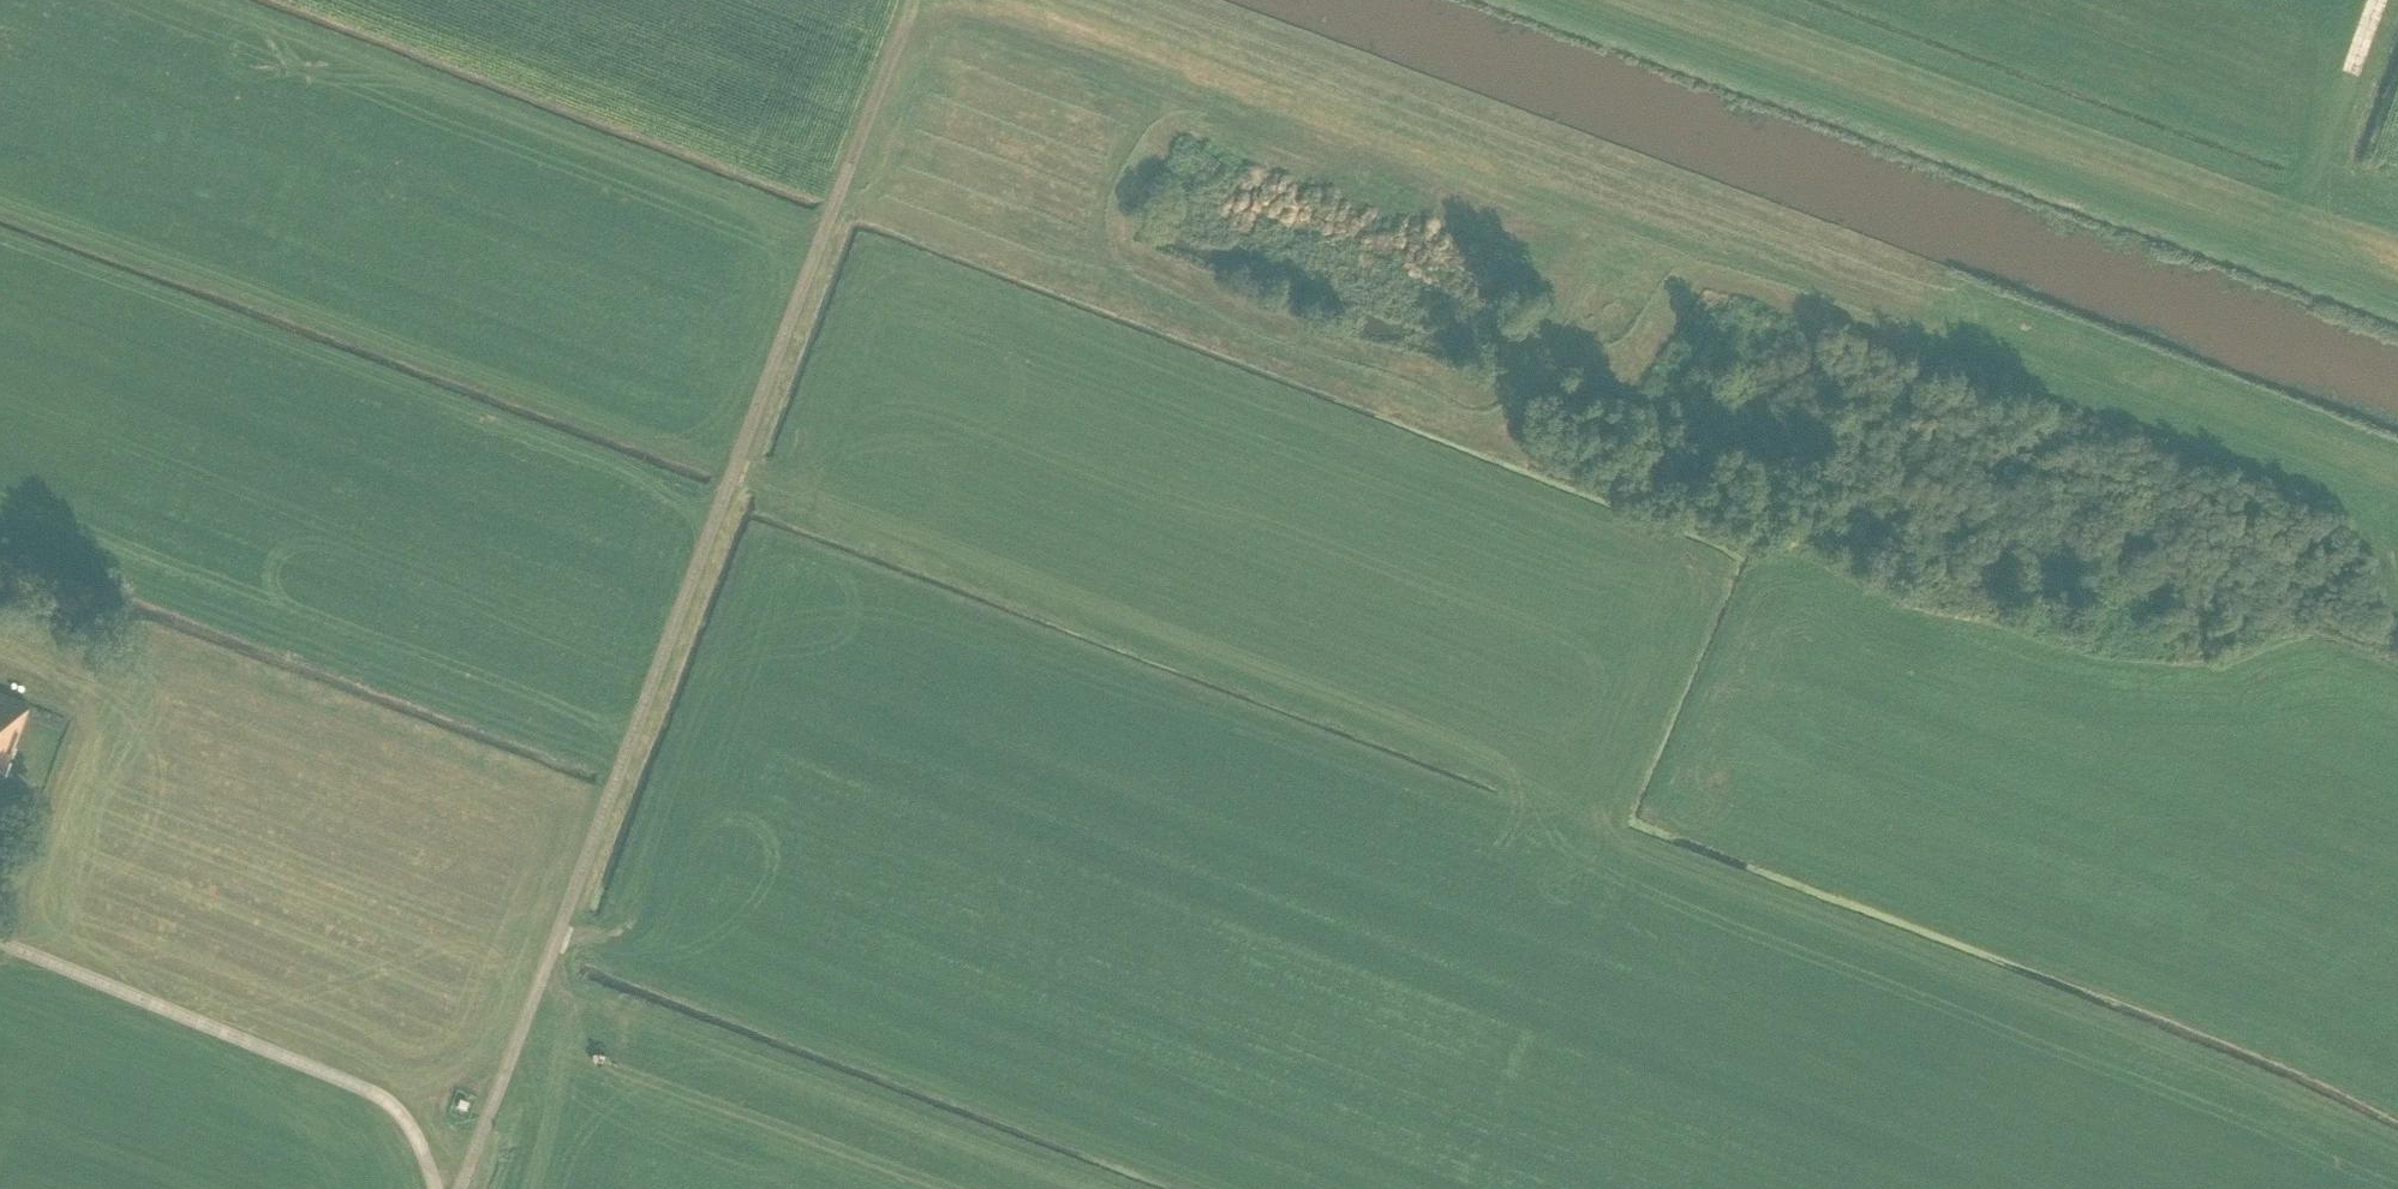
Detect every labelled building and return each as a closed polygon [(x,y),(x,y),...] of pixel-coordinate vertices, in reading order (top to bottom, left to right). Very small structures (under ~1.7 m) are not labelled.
[(29,706),(0,695),(0,780),(1,780),(29,706)] [(458,1100),(455,1108),(463,1111),(466,1103),(458,1100)]
